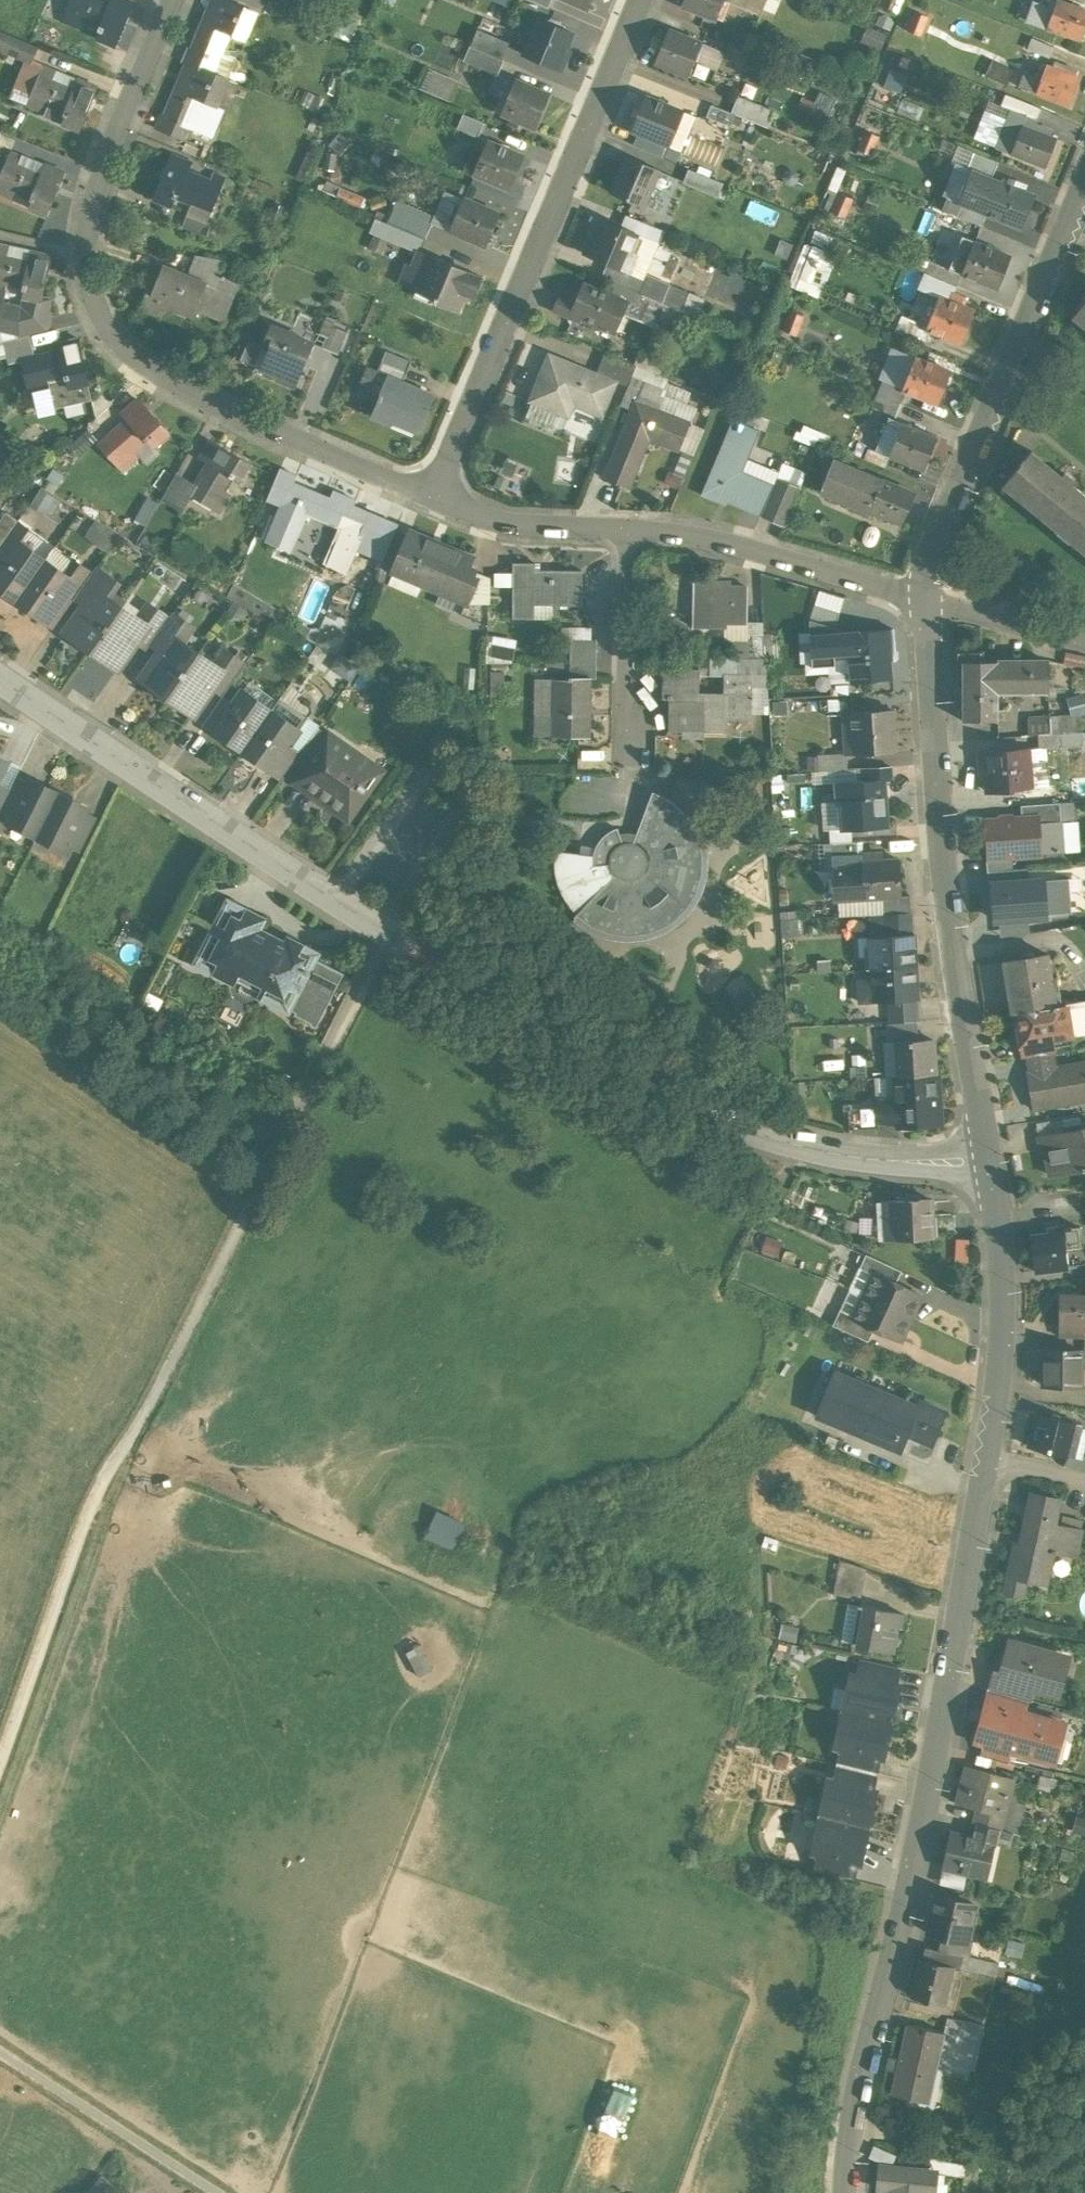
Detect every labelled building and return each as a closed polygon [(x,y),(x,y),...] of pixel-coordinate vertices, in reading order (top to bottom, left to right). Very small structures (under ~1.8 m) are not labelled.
[(62,20),(83,28),(85,22),(99,28),(98,30),(101,31),(98,37),(115,44),(130,8),(111,0),(109,3),(101,0),(71,0),(62,20)] [(231,0),(216,0),(207,22),(202,19),(201,22),(203,22),(192,49),(217,59),(228,33),(245,40),(246,38),(243,37),(253,12),(256,13),(257,11),(242,5),(231,0)] [(587,8),(591,0),(568,0),(587,8)] [(682,5),(716,19),(717,17),(724,0),(684,0),(682,5)] [(717,17),(722,19),(730,1),(760,14),(766,0),(724,0),(717,17)] [(1060,0),(1058,0),(1056,3),(1047,28),(1047,29),(1081,41),(1084,30),(1084,9),(1060,0)] [(1048,7),(1034,2),(1027,20),(1047,28),(1056,3),(1051,1),(1048,7)] [(916,12),(909,30),(921,35),(928,17),(916,12)] [(540,18),(524,54),(562,70),(571,49),(567,47),(573,32),(540,18)] [(876,52),(885,34),(868,25),(859,44),(876,52)] [(0,31),(0,50),(32,63),(38,48),(0,31)] [(681,37),(668,31),(655,63),(668,69),(665,77),(677,82),(680,74),(688,77),(689,76),(693,65),(702,45),(693,42),(695,37),(684,32),(681,37)] [(478,33),(472,46),(503,60),(510,48),(478,33)] [(1055,50),(1033,41),(1030,52),(1052,58),(1055,50)] [(466,62),(497,75),(503,60),(472,46),(466,62)] [(192,49),(188,47),(183,59),(212,71),(217,59),(192,49)] [(180,88),(175,86),(174,88),(176,89),(165,115),(190,126),(201,99),(218,106),(219,104),(216,103),(226,80),(229,81),(230,79),(212,71),(183,59),(182,61),(190,65),(180,88)] [(74,88),(53,79),(57,71),(43,65),(27,104),(47,112),(50,106),(64,112),(63,114),(66,115),(63,121),(80,129),(95,93),(75,85),(74,88)] [(715,74),(693,65),(689,76),(710,85),(715,74)] [(1080,77),(1048,65),(1042,79),(1037,93),(1069,106),(1080,77)] [(904,74),(892,69),(884,88),(896,93),(904,74)] [(420,89),(451,103),(459,83),(429,70),(420,89)] [(1042,79),(1024,72),(1019,86),(1037,93),(1042,79)] [(516,79),(501,113),(535,127),(549,93),(516,79)] [(820,90),(811,113),(829,120),(838,97),(820,90)] [(684,110),(645,94),(631,128),(670,145),(684,110)] [(773,111),(738,96),(731,112),(735,114),(767,127),(773,111)] [(1041,109),(1007,96),(1003,107),(1037,120),(1041,109)] [(731,112),(711,104),(706,116),(730,125),(735,114),(731,112)] [(165,115),(160,113),(155,126),(184,138),(190,126),(165,115)] [(484,123),(466,114),(459,129),(478,137),(484,123)] [(1057,139),(1008,120),(1001,138),(1006,140),(1002,150),(1046,166),(1057,139)] [(879,135),(867,130),(859,149),(871,154),(879,135)] [(489,140),(482,156),(473,152),(465,169),(473,173),(473,174),(509,189),(523,154),(489,140)] [(998,161),(974,151),(967,168),(973,171),(974,169),(992,176),(998,161)] [(10,152),(0,176),(0,191),(14,198),(17,192),(31,198),(30,200),(32,201),(30,207),(47,214),(62,178),(43,170),(41,174),(18,164),(22,157),(10,152)] [(671,174),(627,155),(612,191),(645,205),(652,187),(663,192),(671,174)] [(190,169),(170,160),(155,196),(172,203),(174,199),(177,200),(178,196),(192,202),(190,207),(210,216),(225,179),(213,174),(210,181),(188,172),(190,169)] [(690,169),(684,184),(718,198),(724,183),(690,169)] [(992,176),(974,169),(973,171),(960,204),(985,214),(998,180),(999,178),(992,176)] [(1035,194),(998,180),(985,213),(1022,227),(1035,194)] [(853,198),(841,193),(833,211),(845,216),(853,198)] [(464,197),(463,199),(451,194),(442,216),(454,221),(450,230),(485,245),(499,213),(464,197)] [(399,202),(389,224),(404,230),(405,226),(426,236),(434,217),(399,202)] [(985,214),(960,204),(956,215),(982,226),(986,214),(985,214)] [(628,216),(623,229),(638,235),(659,244),(664,232),(628,216)] [(623,229),(607,222),(592,256),(609,264),(630,273),(637,254),(630,251),(638,235),(623,229)] [(426,236),(405,226),(404,230),(397,243),(419,252),(426,236)] [(828,248),(833,235),(814,228),(810,241),(828,248)] [(1011,254),(975,240),(962,273),(998,288),(1011,254)] [(29,259),(5,254),(7,246),(0,245),(0,289),(6,290),(8,283),(23,286),(23,288),(25,288),(23,295),(41,299),(50,261),(30,256),(29,259)] [(817,251),(807,275),(818,280),(829,256),(817,251)] [(962,273),(909,253),(905,264),(957,286),(962,273)] [(483,277),(431,255),(416,290),(434,298),(433,301),(457,312),(465,294),(474,298),(483,277)] [(197,257),(189,277),(214,288),(219,277),(224,261),(197,257)] [(609,264),(603,278),(611,282),(664,304),(671,287),(631,270),(630,273),(609,264)] [(189,277),(163,267),(150,297),(145,295),(140,306),(158,313),(163,302),(193,315),(206,285),(189,277)] [(206,285),(199,304),(226,315),(238,285),(219,277),(214,288),(206,285)] [(664,304),(611,282),(606,294),(628,303),(624,314),(670,333),(672,329),(680,311),(664,304)] [(606,294),(584,285),(575,304),(560,297),(554,310),(581,322),(583,319),(616,333),(624,314),(628,303),(606,294)] [(671,287),(664,304),(680,311),(688,314),(699,319),(707,302),(671,287)] [(23,295),(21,305),(4,301),(6,293),(0,292),(0,329),(17,325),(17,323),(37,318),(41,299),(23,295)] [(975,310),(940,296),(927,329),(962,343),(975,310)] [(1073,318),(1084,328),(1084,302),(1073,318)] [(688,314),(680,311),(672,329),(680,332),(688,314)] [(803,316),(792,311),(784,329),(796,334),(803,316)] [(37,318),(17,323),(17,325),(20,337),(30,335),(47,331),(43,319),(37,318)] [(904,321),(899,333),(942,351),(948,338),(904,321)] [(314,343),(272,325),(263,346),(271,349),(262,369),(278,375),(276,379),(296,387),(314,343)] [(334,326),(325,349),(337,354),(347,332),(334,326)] [(20,337),(4,341),(9,364),(23,361),(21,352),(33,349),(30,335),(20,337)] [(79,343),(58,348),(59,352),(35,357),(33,349),(21,352),(23,361),(30,392),(51,387),(50,381),(65,377),(65,380),(67,379),(69,386),(87,381),(79,343)] [(387,351),(383,359),(408,369),(411,361),(387,351)] [(637,365),(606,352),(600,368),(631,381),(633,377),(637,365)] [(617,382),(551,354),(531,401),(555,411),(560,399),(602,416),(617,382)] [(383,359),(378,357),(372,371),(388,378),(389,376),(403,382),(408,369),(383,359)] [(952,370),(917,357),(903,390),(904,391),(939,404),(952,370)] [(403,382),(389,376),(388,378),(378,403),(379,404),(374,417),(392,425),(394,420),(419,430),(434,395),(403,382)] [(67,379),(65,380),(65,377),(50,381),(51,387),(30,392),(30,393),(50,389),(54,409),(91,400),(87,381),(69,386),(67,379)] [(647,383),(633,377),(631,381),(621,405),(633,410),(637,401),(639,402),(647,383)] [(884,383),(880,394),(900,402),(904,391),(903,390),(884,383)] [(900,402),(880,394),(874,408),(895,416),(900,402)] [(639,402),(637,401),(633,410),(605,478),(629,488),(650,438),(681,450),(692,424),(639,402)] [(920,427),(925,409),(904,403),(898,420),(920,427)] [(141,404),(126,417),(129,420),(110,437),(105,432),(96,440),(122,469),(138,455),(134,451),(145,441),(147,443),(149,441),(153,445),(167,432),(141,404)] [(735,420),(703,495),(720,503),(725,492),(749,503),(751,503),(762,479),(735,468),(740,458),(748,462),(761,431),(735,420)] [(938,438),(905,423),(891,455),(924,469),(938,438)] [(250,463),(216,444),(206,462),(210,464),(197,486),(190,482),(184,491),(219,512),(229,494),(224,490),(232,477),(234,478),(235,476),(241,479),(250,463)] [(870,449),(865,459),(883,467),(888,456),(870,449)] [(1071,484),(1074,481),(1065,474),(1062,477),(1042,461),(1043,460),(1032,451),(1003,487),(1084,553),(1084,496),(1071,484)] [(835,461),(822,492),(872,512),(872,510),(902,522),(914,493),(835,461)] [(297,476),(280,469),(268,499),(282,505),(285,498),(288,499),(294,483),(297,476)] [(190,482),(177,474),(162,500),(182,512),(192,496),(184,491),(190,482)] [(762,479),(751,503),(749,503),(746,509),(760,515),(770,492),(773,484),(762,479)] [(800,490),(776,479),(773,484),(770,492),(795,502),(800,490)] [(334,492),(331,499),(294,483),(288,499),(285,498),(282,505),(266,540),(291,551),(308,514),(341,528),(343,529),(353,506),(355,501),(334,492)] [(795,502),(770,492),(760,515),(785,525),(795,502)] [(383,519),(353,506),(343,529),(341,528),(325,565),(346,574),(357,549),(368,554),(383,519)] [(0,521),(0,546),(2,543),(18,520),(6,512),(0,521)] [(383,519),(368,554),(383,560),(396,529),(398,525),(383,519)] [(383,560),(380,568),(392,573),(394,572),(396,568),(395,567),(408,535),(396,529),(383,560)] [(474,557),(410,530),(408,535),(395,567),(396,568),(394,572),(465,603),(466,603),(477,577),(473,575),(475,570),(469,568),(474,557)] [(13,551),(0,569),(0,588),(17,601),(45,561),(19,543),(13,551)] [(13,551),(2,543),(0,546),(0,569),(13,551)] [(45,561),(17,601),(43,618),(65,586),(70,579),(45,561)] [(583,572),(536,571),(536,565),(513,564),(512,620),(535,620),(535,606),(583,607),(583,572)] [(96,567),(80,590),(92,598),(96,591),(107,575),(96,567)] [(477,577),(466,603),(465,603),(461,614),(488,626),(489,576),(475,570),(473,575),(477,577)] [(513,575),(489,576),(489,587),(513,587),(513,575)] [(353,617),(363,588),(340,581),(330,609),(353,617)] [(721,582),(696,581),(695,628),(725,629),(725,623),(747,624),(749,588),(721,587),(721,582)] [(65,586),(43,618),(54,626),(80,590),(78,589),(75,593),(65,586)] [(92,598),(69,629),(95,647),(121,608),(96,591),(92,598)] [(465,603),(440,592),(436,603),(461,614),(465,603)] [(840,613),(814,605),(810,620),(835,628),(840,613)] [(121,608),(95,647),(120,663),(141,633),(144,627),(121,608)] [(144,627),(141,633),(152,641),(156,637),(168,619),(156,611),(144,627)] [(168,619),(156,637),(168,645),(172,639),(184,622),(172,614),(168,619)] [(893,629),(846,632),(847,632),(835,628),(810,620),(809,621),(812,667),(835,665),(834,655),(849,653),(851,682),(892,679),(891,660),(894,660),(893,651),(895,651),(893,629)] [(750,658),(765,658),(762,624),(747,624),(750,658)] [(764,636),(765,658),(778,657),(777,635),(764,636)] [(515,642),(494,638),(490,656),(512,661),(515,642)] [(197,656),(172,639),(168,645),(146,677),(171,694),(197,656)] [(570,641),(570,664),(597,664),(598,641),(570,641)] [(985,662),(984,652),(958,652),(958,687),(964,687),(965,722),(999,722),(998,686),(1031,686),(1031,694),(1050,694),(1050,661),(985,662)] [(232,655),(220,672),(222,673),(217,681),(228,689),(245,664),(232,655)] [(197,656),(171,694),(196,711),(217,681),(222,673),(220,672),(197,656)] [(750,658),(737,658),(737,674),(752,674),(752,680),(766,680),(765,658),(750,658)] [(570,664),(570,678),(592,678),(597,678),(597,664),(570,664)] [(700,670),(664,670),(664,700),(670,700),(669,732),(703,733),(704,693),(700,693),(700,670)] [(504,671),(492,671),(492,695),(515,696),(515,683),(505,682),(504,671)] [(737,674),(724,674),(723,693),(704,693),(703,733),(723,733),(723,719),(752,719),(752,680),(752,674),(737,674)] [(570,681),(554,681),(554,738),(588,738),(588,709),(592,709),(592,678),(570,678),(570,681)] [(766,680),(752,680),(752,714),(768,715),(766,680)] [(234,705),(217,730),(245,749),(271,712),(243,692),(234,705)] [(222,697),(205,722),(217,730),(234,705),(222,697)] [(893,710),(845,713),(847,755),(895,752),(893,710)] [(271,712),(245,749),(272,769),(288,747),(299,731),(271,712)] [(318,728),(292,764),(301,772),(328,734),(318,728)] [(1061,732),(1038,734),(1039,749),(1062,747),(1061,732)] [(301,772),(296,780),(312,790),(319,795),(319,793),(332,802),(329,807),(347,820),(367,791),(360,785),(369,771),(355,761),(358,756),(328,734),(301,772)] [(288,747),(272,769),(283,776),(299,754),(288,747)] [(1028,748),(979,752),(980,773),(986,772),(987,792),(1031,789),(1028,748)] [(890,766),(855,768),(856,782),(884,781),(891,780),(890,766)] [(0,809),(0,813),(10,818),(28,783),(16,777),(6,796),(0,809)] [(10,818),(7,823),(36,838),(59,794),(30,779),(28,783),(10,818)] [(856,782),(836,783),(837,804),(840,804),(842,830),(867,829),(868,829),(887,828),(884,781),(856,782)] [(652,792),(633,845),(628,844),(623,845),(617,829),(606,835),(598,844),(593,856),(593,869),(609,867),(610,870),(612,872),(614,875),(576,916),(574,918),(575,920),(578,917),(592,927),(607,933),(626,936),(645,934),(661,929),(674,920),(686,908),(695,893),(701,875),(701,856),(698,839),(690,824),(691,823),(675,805),(652,792)] [(59,794),(36,838),(66,853),(68,847),(86,812),(88,808),(59,794)] [(1060,803),(1021,806),(1022,819),(1037,818),(1038,825),(1060,823),(1061,823),(1060,803)] [(86,812),(68,847),(80,853),(97,818),(86,812)] [(1022,819),(987,821),(990,856),(990,858),(1012,856),(1040,854),(1038,825),(1037,818),(1022,819)] [(1060,823),(1038,825),(1040,854),(1063,852),(1063,850),(1062,850),(1060,823)] [(856,842),(832,843),(833,856),(857,855),(856,842)] [(593,856),(555,852),(554,866),(557,882),(566,903),(576,916),(614,875),(612,872),(610,870),(609,867),(593,869),(593,856)] [(1012,856),(990,858),(990,856),(986,857),(987,871),(1013,869),(1012,856)] [(899,860),(861,862),(862,871),(864,899),(882,898),(901,897),(901,895),(899,860)] [(1013,869),(987,871),(988,887),(993,887),(993,884),(1027,882),(1026,868),(1013,869)] [(862,871),(836,872),(838,900),(864,899),(862,871)] [(1066,879),(1044,881),(1046,914),(1069,912),(1066,879)] [(993,884),(993,887),(995,921),(1046,917),(1046,914),(1044,881),(1027,882),(993,884)] [(901,897),(882,898),(883,915),(885,915),(910,913),(909,895),(901,895),(901,897)] [(226,907),(202,953),(203,953),(200,959),(216,968),(230,976),(229,979),(258,993),(257,995),(271,1002),(270,1003),(293,1015),(292,1017),(308,1026),(308,1027),(313,1030),(341,976),(311,960),(312,958),(287,945),(284,950),(252,933),(258,923),(226,907)] [(910,913),(885,915),(885,936),(910,934),(910,913)] [(885,936),(870,937),(871,955),(864,955),(865,970),(872,970),(915,967),(913,934),(910,934),(885,936)] [(1046,954),(1003,961),(1012,1013),(1019,1011),(1060,1004),(1055,978),(1050,979),(1046,954)] [(915,967),(872,970),(874,1002),(890,1001),(915,999),(917,999),(915,967)] [(915,999),(890,1001),(891,1023),(916,1021),(915,999)] [(1066,1004),(1069,1021),(1084,1019),(1084,1008),(1084,1005),(1084,1002),(1084,1001),(1084,1000),(1066,1004)] [(1060,1004),(1019,1011),(1023,1034),(1019,1037),(1021,1045),(1052,1040),(1071,1036),(1069,1021),(1066,1004),(1060,1004)] [(219,1028),(234,1034),(239,1019),(224,1014),(219,1028)] [(932,1039),(897,1042),(900,1077),(901,1077),(935,1074),(932,1039)] [(1052,1040),(1022,1045),(1024,1057),(1026,1057),(1053,1052),(1054,1052),(1052,1040)] [(1053,1052),(1026,1057),(1029,1072),(1056,1068),(1053,1052)] [(852,1078),(867,1078),(867,1061),(852,1061),(852,1078)] [(1027,1073),(1033,1108),(1084,1099),(1084,1063),(1056,1068),(1029,1072),(1027,1073)] [(935,1074),(901,1077),(902,1093),(896,1094),(897,1101),(878,1102),(879,1121),(898,1122),(898,1126),(938,1124),(936,1102),(941,1102),(940,1074),(935,1074)] [(878,1102),(848,1104),(849,1129),(880,1128),(879,1121),(878,1102)] [(1037,1137),(1040,1152),(1046,1151),(1050,1176),(1084,1170),(1084,1128),(1037,1137)] [(930,1199),(885,1202),(886,1222),(894,1221),(894,1239),(933,1237),(932,1236),(937,1236),(936,1217),(931,1217),(930,1199)] [(1078,1226),(1049,1230),(1049,1233),(1031,1235),(1036,1271),(1068,1267),(1065,1249),(1081,1247),(1078,1226)] [(901,1271),(866,1254),(860,1268),(874,1274),(875,1273),(896,1282),(901,1271)] [(896,1282),(875,1273),(874,1274),(864,1296),(911,1318),(921,1294),(896,1282)] [(1061,1295),(1060,1323),(1084,1324),(1084,1296),(1061,1295)] [(911,1318),(864,1296),(854,1317),(853,1319),(874,1329),(900,1341),(911,1318)] [(854,1317),(840,1310),(833,1326),(868,1342),(874,1329),(853,1319),(854,1317)] [(1084,1324),(1061,1323),(1060,1337),(1084,1338),(1084,1324)] [(1041,1350),(1040,1366),(1043,1367),(1043,1385),(1078,1386),(1078,1383),(1084,1384),(1084,1365),(1079,1365),(1079,1351),(1041,1350)] [(904,1401),(834,1372),(817,1415),(886,1443),(887,1443),(901,1449),(908,1433),(932,1443),(945,1411),(919,1400),(916,1407),(903,1402),(904,1401)] [(1075,1423),(1039,1414),(1036,1427),(1034,1427),(1029,1446),(1067,1455),(1068,1452),(1075,1423)] [(1068,1452),(1067,1455),(1064,1465),(1084,1470),(1084,1466),(1084,1456),(1068,1452)] [(1022,1544),(1015,1542),(1005,1587),(1022,1591),(1025,1578),(1046,1582),(1053,1551),(1055,1551),(1056,1550),(1075,1554),(1081,1530),(1054,1524),(1059,1499),(1030,1492),(1026,1509),(1030,1510),(1022,1544)] [(436,1510),(425,1538),(456,1550),(467,1522),(436,1510)] [(866,1568),(839,1559),(833,1594),(861,1599),(866,1568)] [(858,1605),(849,1604),(842,1641),(852,1643),(851,1644),(857,1645),(864,1606),(859,1605),(858,1605)] [(903,1613),(864,1606),(857,1645),(892,1651),(897,1626),(901,1627),(903,1613)] [(1066,1655),(1016,1642),(1013,1657),(1005,1655),(1001,1671),(999,1678),(1031,1686),(1056,1693),(1066,1655)] [(420,1643),(407,1651),(423,1675),(436,1666),(420,1643)] [(898,1667),(862,1659),(858,1676),(894,1684),(898,1667)] [(1031,1686),(999,1678),(1001,1671),(995,1669),(989,1689),(994,1690),(1027,1699),(1031,1686)] [(894,1684),(858,1676),(851,1674),(847,1695),(851,1696),(848,1711),(891,1721),(895,1699),(891,1698),(894,1684)] [(1027,1699),(994,1690),(990,1704),(1023,1712),(1027,1699)] [(1023,1712),(990,1704),(989,1710),(984,1709),(976,1740),(1047,1759),(1051,1743),(1060,1739),(1064,1723),(1023,1713),(1023,1712)] [(891,1721),(848,1711),(844,1726),(840,1725),(835,1747),(843,1748),(839,1765),(875,1773),(882,1742),(886,1743),(891,1721)] [(875,1773),(839,1765),(835,1782),(828,1780),(824,1801),(828,1802),(825,1817),(868,1827),(873,1805),(868,1804),(875,1773)] [(1013,1777),(967,1765),(956,1802),(977,1808),(1003,1815),(1013,1777)] [(1003,1815),(977,1808),(974,1820),(999,1827),(1003,1815)] [(868,1827),(825,1817),(821,1832),(817,1832),(812,1853),(820,1854),(816,1871),(852,1879),(859,1848),(863,1849),(868,1827)] [(994,1842),(950,1832),(942,1867),(975,1875),(980,1856),(990,1858),(994,1842)] [(974,1904),(936,1895),(927,1932),(940,1935),(966,1941),(966,1939),(974,1904)] [(966,1941),(940,1935),(938,1949),(962,1954),(968,1955),(972,1940),(966,1939),(966,1941)] [(938,1949),(925,1946),(922,1959),(951,1965),(951,1966),(959,1968),(962,1954),(938,1949)] [(966,1969),(997,1974),(999,1960),(968,1956),(966,1969)] [(922,1959),(921,1959),(913,1996),(943,2002),(951,1966),(951,1965),(922,1959)] [(949,2018),(947,2031),(982,2037),(984,2024),(949,2018)] [(944,2032),(906,2024),(890,2093),(928,2102),(944,2032)] [(876,2146),(872,2155),(892,2163),(896,2153),(876,2146)] [(880,2167),(878,2188),(888,2189),(888,2192),(925,2192),(933,2192),(935,2172),(880,2167)]
